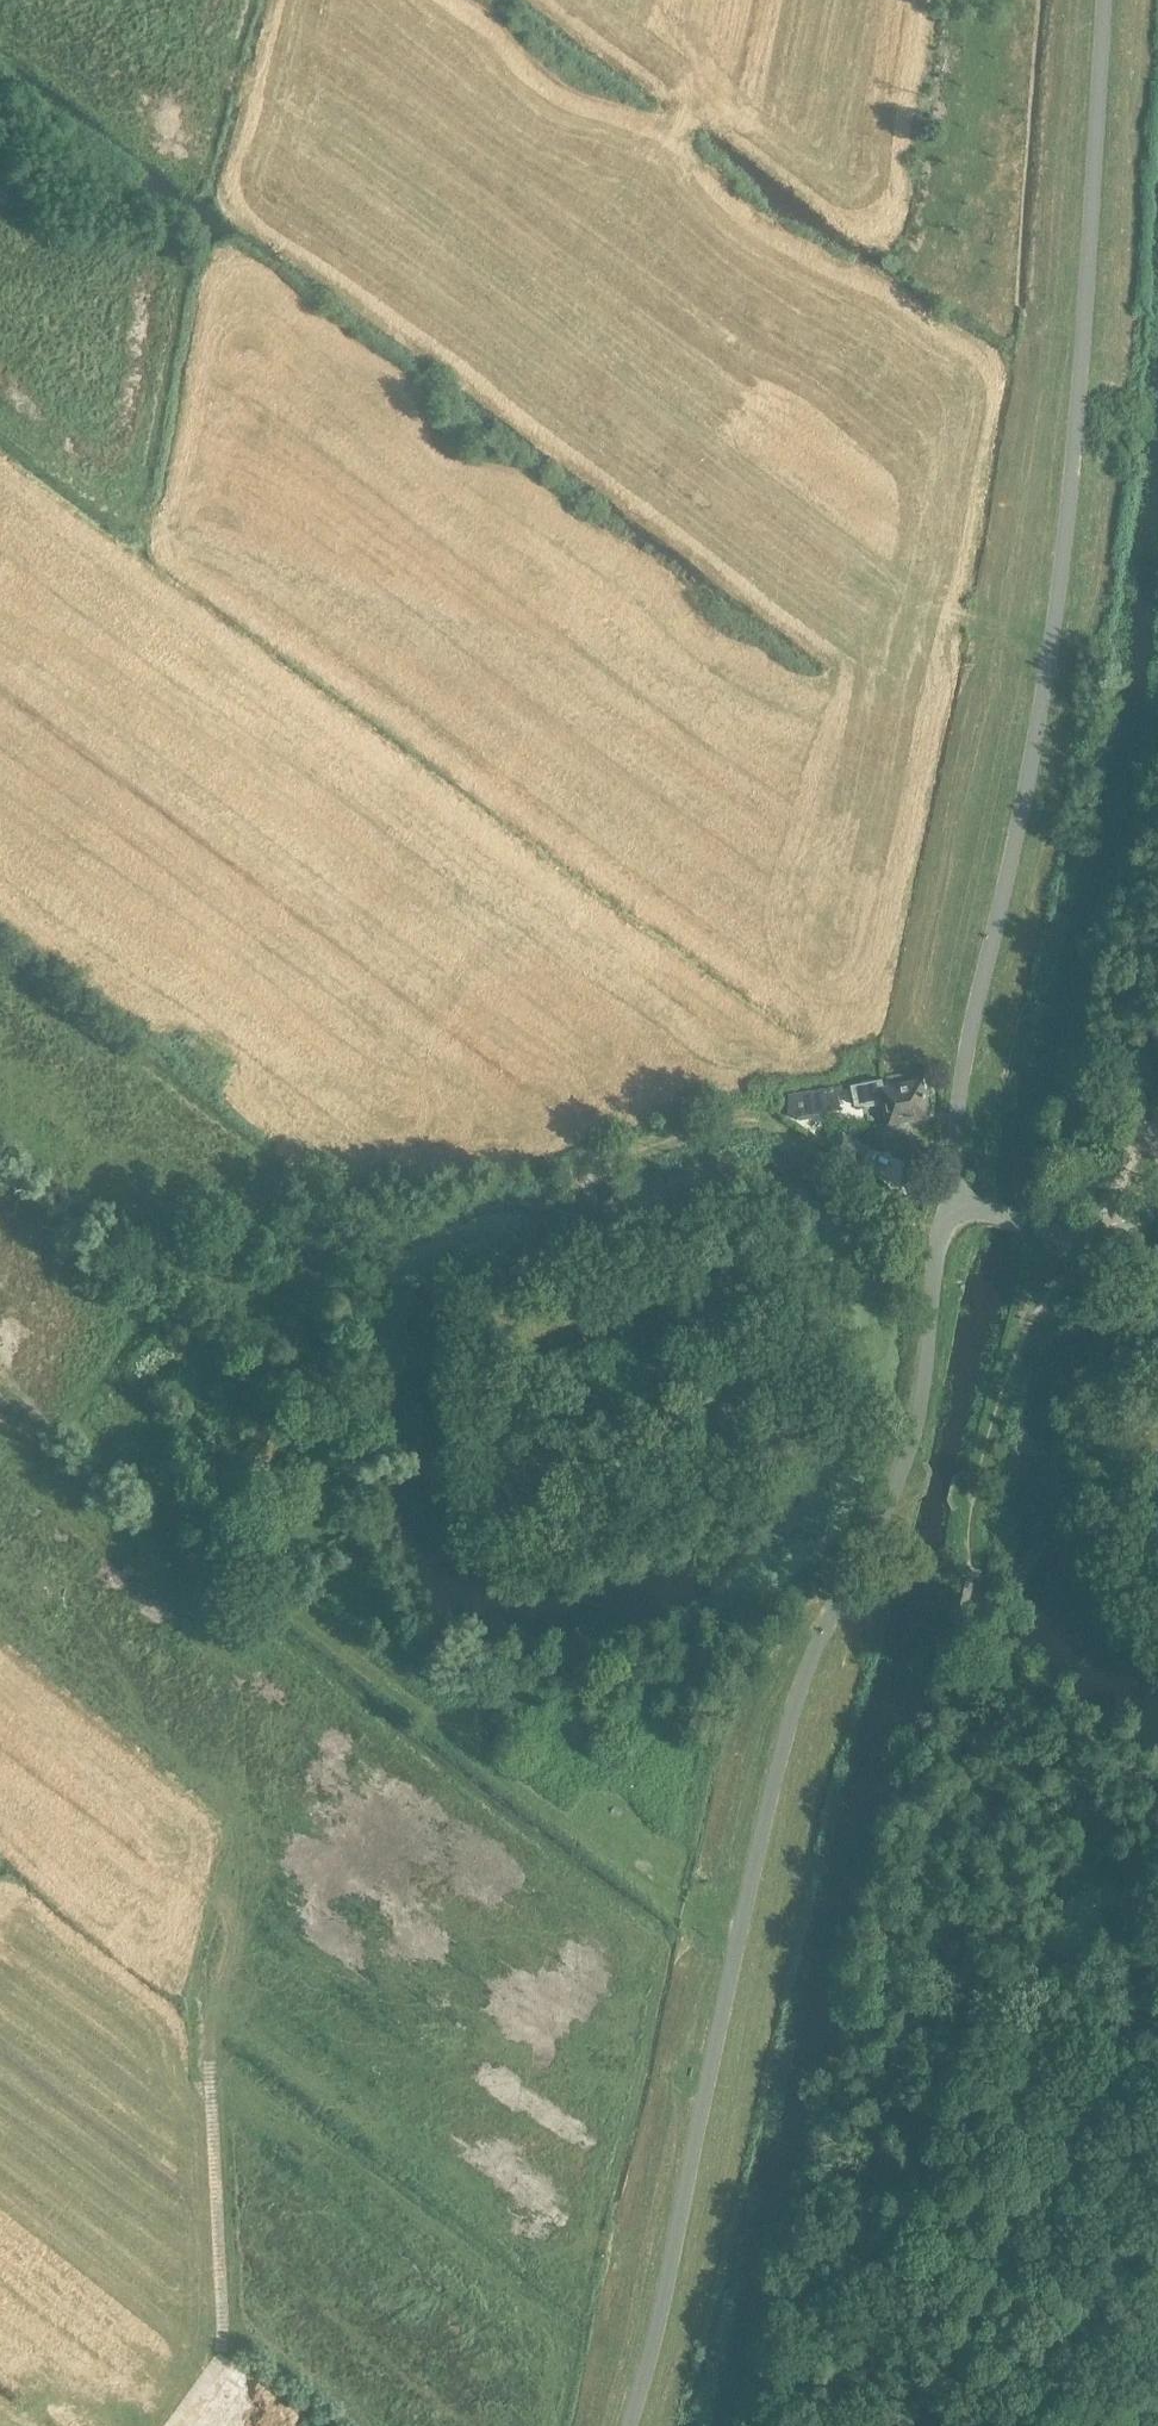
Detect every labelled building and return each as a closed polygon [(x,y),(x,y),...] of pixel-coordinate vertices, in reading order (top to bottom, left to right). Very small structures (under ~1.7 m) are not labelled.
[(886,1087),(884,1077),(854,1083),(858,1104),(884,1103),(889,1125),(930,1117),(922,1080),(886,1087)] [(835,1088),(789,1095),(788,1115),(791,1119),(798,1118),(799,1121),(829,1116),(828,1112),(839,1110),(835,1088)] [(847,1130),(839,1144),(865,1158),(872,1144),(847,1130)] [(241,1396),(254,1404),(264,1389),(251,1381),(241,1396)]
